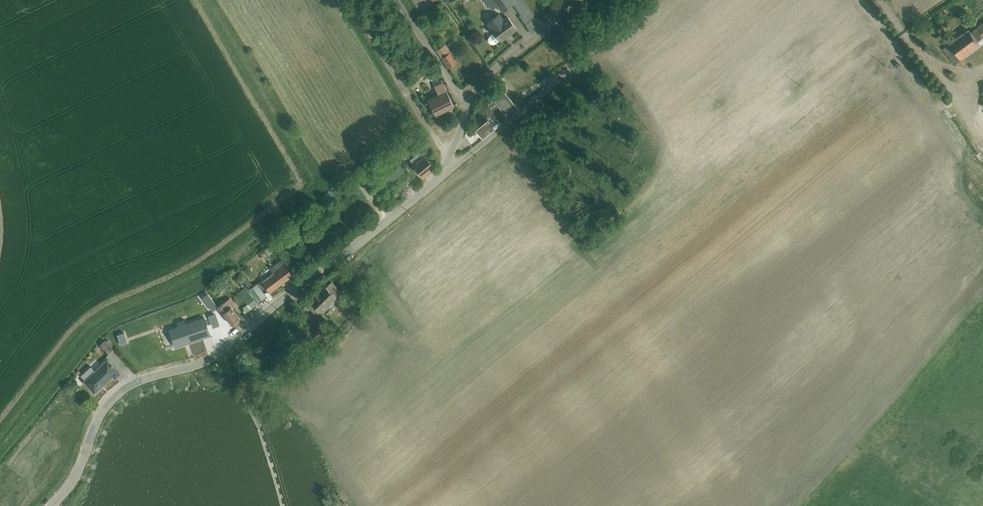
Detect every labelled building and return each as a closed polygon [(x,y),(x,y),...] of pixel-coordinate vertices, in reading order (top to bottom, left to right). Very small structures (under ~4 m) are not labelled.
[(498,5),(503,12),(513,4),(510,0),(487,0),(493,9),(498,5)] [(487,23),(501,41),(517,29),(507,16),(503,19),(499,14),(487,23)] [(942,48),(954,65),(961,60),(960,59),(979,45),(980,46),(982,43),(982,22),(970,32),(964,25),(958,29),(961,34),(948,43),(949,44),(942,48)] [(443,56),(453,49),(448,42),(438,48),(443,56)] [(452,51),(445,56),(450,65),(458,60),(452,51)] [(428,100),(435,114),(452,106),(442,84),(436,86),(435,84),(429,86),(434,97),(428,100)] [(487,117),(465,135),(472,146),(483,138),(519,108),(502,87),(491,96),(492,97),(486,103),(490,108),(487,111),(489,113),(486,116),(487,117)] [(417,134),(408,139),(415,149),(418,146),(421,150),(410,160),(413,164),(413,165),(423,178),(436,167),(426,156),(430,153),(422,143),(417,134)] [(273,244),(267,249),(270,253),(276,249),(273,244)] [(273,273),(262,281),(270,293),(294,275),(282,260),(270,268),(273,273)] [(249,289),(258,302),(266,296),(266,295),(258,285),(257,283),(253,286),(247,276),(243,278),(250,289),(249,289)] [(310,301),(307,304),(315,312),(318,309),(321,312),(336,297),(335,296),(341,291),(332,281),(326,286),(325,285),(309,300),(310,301)] [(258,285),(266,295),(268,294),(260,283),(258,285)] [(239,294),(245,301),(247,303),(243,307),(244,309),(242,310),(246,314),(258,303),(258,302),(249,289),(247,287),(239,293),(239,294)] [(213,311),(218,307),(208,294),(203,298),(213,311)] [(245,301),(239,294),(236,297),(241,304),(245,301)] [(230,298),(218,307),(232,325),(241,318),(234,308),(236,306),(230,298)] [(178,326),(170,329),(176,346),(210,335),(204,317),(186,323),(185,319),(176,322),(178,326)] [(108,338),(100,345),(109,354),(116,347),(108,338)] [(91,366),(81,375),(85,380),(83,381),(95,393),(113,376),(116,379),(121,374),(107,359),(95,370),(91,366)] [(77,380),(71,382),(73,389),(79,388),(77,380)] [(101,397),(108,388),(104,385),(98,394),(101,397)]
